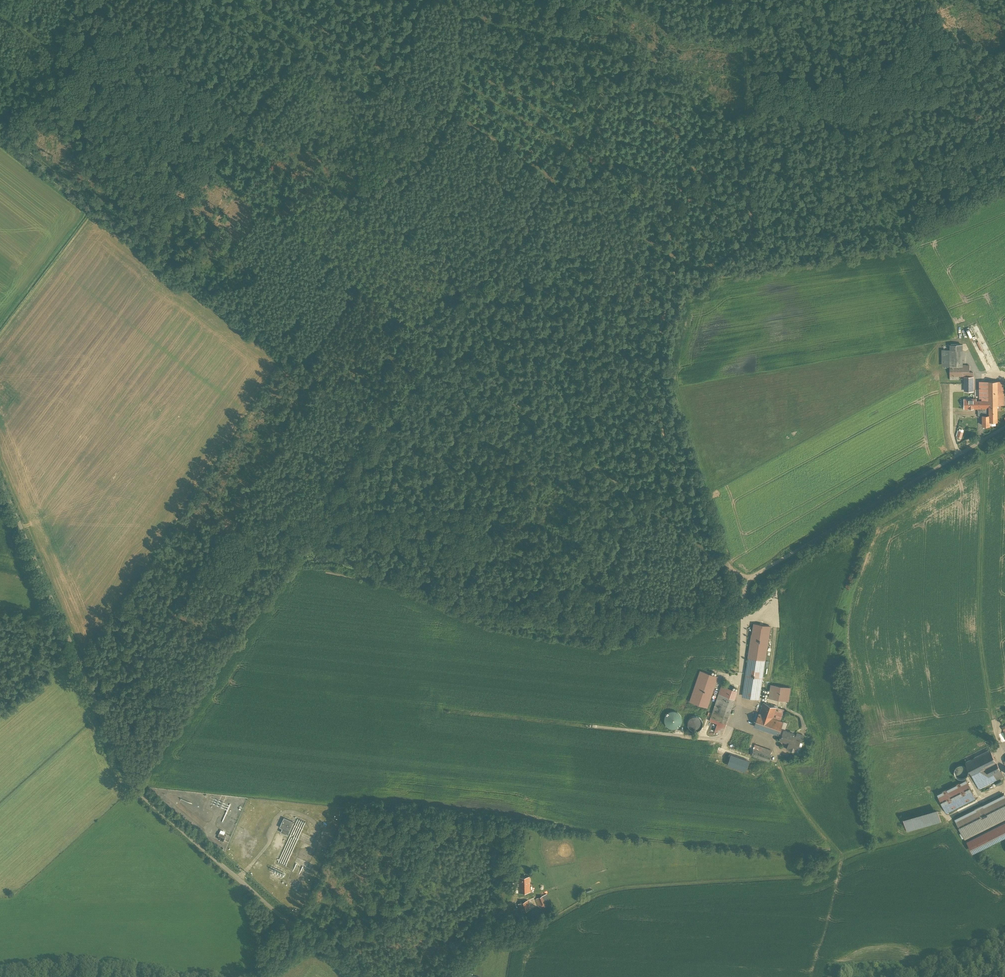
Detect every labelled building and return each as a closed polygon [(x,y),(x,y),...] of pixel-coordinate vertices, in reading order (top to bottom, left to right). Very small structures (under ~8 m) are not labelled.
[(962,350),(950,350),(950,366),(950,380),(959,380),(959,376),(962,376),(962,377),(964,377),(973,377),(973,373),(962,373),(962,350)] [(973,377),(964,377),(964,391),(973,391),(973,377)] [(973,400),(965,400),(965,408),(973,408),(978,408),(978,410),(982,410),(982,414),(985,414),(985,410),(985,407),(988,407),(989,407),(989,405),(997,405),(1004,405),(1004,381),(988,381),(988,401),(975,401),(975,400),(973,400)] [(997,405),(989,405),(989,407),(989,416),(983,416),(983,418),(983,421),(983,426),(989,426),(989,422),(997,422),(997,416),(997,405)] [(771,626),(753,623),(748,657),(766,660),(771,626)] [(766,660),(748,657),(742,696),(759,699),(766,660)] [(701,671),(690,701),(706,706),(717,676),(701,671)] [(771,684),(769,697),(788,700),(790,687),(771,684)] [(737,691),(721,686),(718,694),(734,699),(737,691)] [(734,699),(718,694),(710,718),(726,723),(734,699)] [(784,709),(764,702),(760,713),(759,713),(754,726),(779,734),(781,729),(783,722),(780,721),(784,709)] [(665,715),(664,717),(664,719),(664,721),(665,723),(666,724),(667,726),(668,727),(670,728),(672,728),(674,728),(676,728),(677,727),(679,726),(680,724),(681,723),(682,721),(682,719),(682,717),(681,715),(680,714),(679,712),(677,711),(676,711),(674,710),(672,710),(670,711),(668,711),(667,712),(666,714),(665,715)] [(702,725),(703,724),(702,722),(702,721),(701,719),(700,718),(699,717),(698,716),(696,716),(695,716),(693,716),(692,717),(691,717),(689,718),(688,720),(688,721),(687,722),(687,724),(688,725),(688,727),(689,728),(690,729),(691,730),(693,731),(694,731),(696,731),(697,731),(699,730),(700,729),(701,728),(702,727),(702,725)] [(726,723),(710,718),(709,721),(717,724),(714,731),(723,734),(727,724),(726,723)] [(795,734),(781,729),(779,734),(782,735),(781,739),(787,741),(787,742),(789,742),(791,743),(794,735),(795,734)] [(794,735),(791,743),(789,742),(787,748),(795,751),(797,746),(798,746),(800,741),(795,739),(796,736),(794,735)] [(772,751),(757,746),(756,750),(770,755),(772,751)] [(756,750),(753,749),(751,755),(769,761),(772,755),(770,755),(756,750)] [(990,750),(965,763),(979,789),(1004,776),(990,750)] [(749,760),(730,754),(726,764),(745,771),(749,760)] [(968,775),(968,772),(968,769),(966,767),(964,765),(961,765),(958,765),(956,767),(954,769),(954,772),(954,775),(956,777),(958,779),(961,779),(964,779),(966,777),(968,775)] [(966,780),(937,795),(946,813),(975,798),(966,780)] [(955,819),(965,839),(1004,819),(1004,796),(1004,794),(955,819)] [(938,809),(903,819),(907,832),(942,822),(938,809)] [(280,832),(288,835),(294,822),(284,817),(279,827),(282,828),(280,832)] [(967,841),(973,853),(1004,837),(1004,822),(967,841)] [(218,835),(219,836),(218,839),(223,841),(226,835),(219,832),(218,835)] [(518,877),(518,892),(530,892),(530,877),(518,877)] [(538,904),(540,909),(548,905),(547,903),(550,902),(547,894),(536,898),(539,904),(538,904)] [(518,904),(521,912),(531,908),(528,900),(518,904)] [(510,916),(507,917),(509,921),(512,920),(513,921),(520,917),(516,911),(512,913),(509,914),(510,916)] [(462,917),(446,936),(451,940),(467,921),(462,917)]
